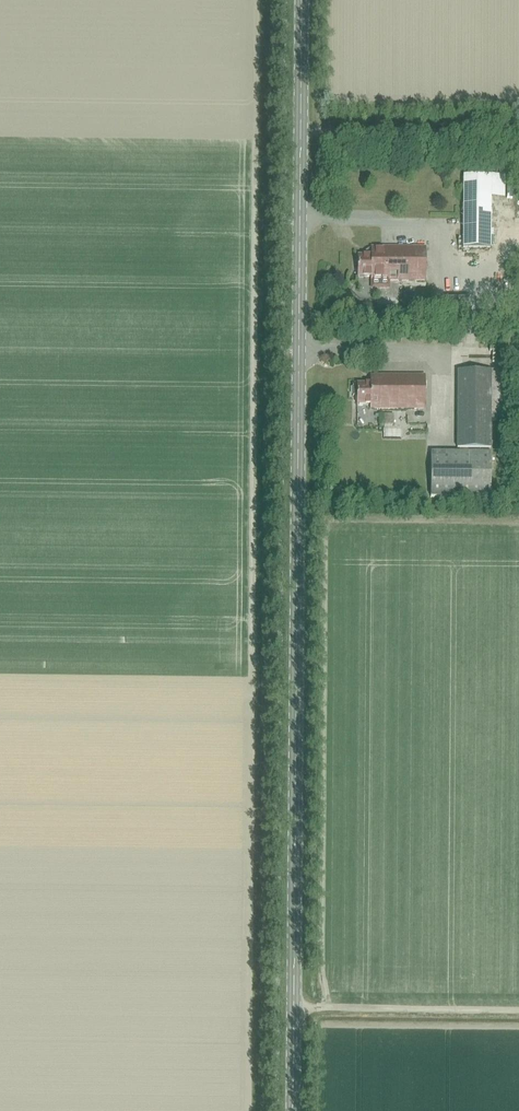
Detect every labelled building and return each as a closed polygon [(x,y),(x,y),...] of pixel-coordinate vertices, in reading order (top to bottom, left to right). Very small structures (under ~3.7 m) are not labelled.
[(491,249),(491,176),(462,176),(462,249),(491,249)] [(428,179),(426,190),(435,191),(437,181),(428,179)] [(425,282),(425,248),(371,247),(371,256),(357,256),(357,277),(370,277),(370,281),(425,282)] [(504,372),(491,372),(457,372),(457,449),(459,449),(459,454),(430,453),(430,498),(490,498),(490,454),(468,454),(468,449),(490,449),(491,416),(504,417),(504,372)] [(352,396),(357,396),(357,405),(370,405),(370,410),(424,410),(425,376),(370,376),(370,385),(352,384),(352,396)] [(383,423),(383,418),(401,417),(401,413),(376,413),(376,416),(380,416),(381,423),(383,423)] [(437,421),(436,432),(452,433),(452,421),(437,421)]
